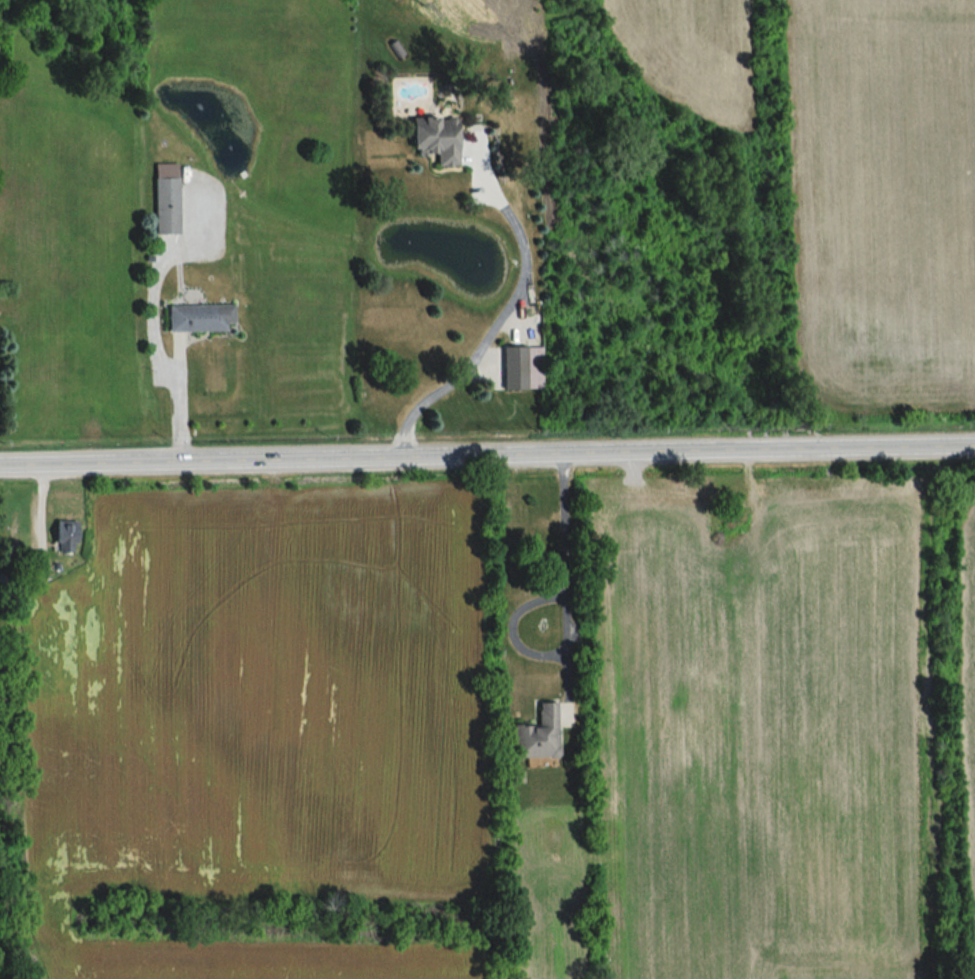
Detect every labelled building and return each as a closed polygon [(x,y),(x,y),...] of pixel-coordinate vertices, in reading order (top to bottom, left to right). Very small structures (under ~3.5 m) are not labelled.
[(456,168),(455,117),(408,118),(409,155),(433,154),(434,168),(456,168)] [(154,235),(177,235),(177,179),(154,179),(154,235)] [(167,332),(225,332),(225,325),(231,325),(231,306),(167,306),(167,332)] [(502,391),(526,391),(526,348),(502,348),(502,391)] [(53,521),(53,554),(74,554),(74,521),(53,521)] [(511,727),(512,760),(557,759),(556,702),(534,702),(534,727),(511,727)]
